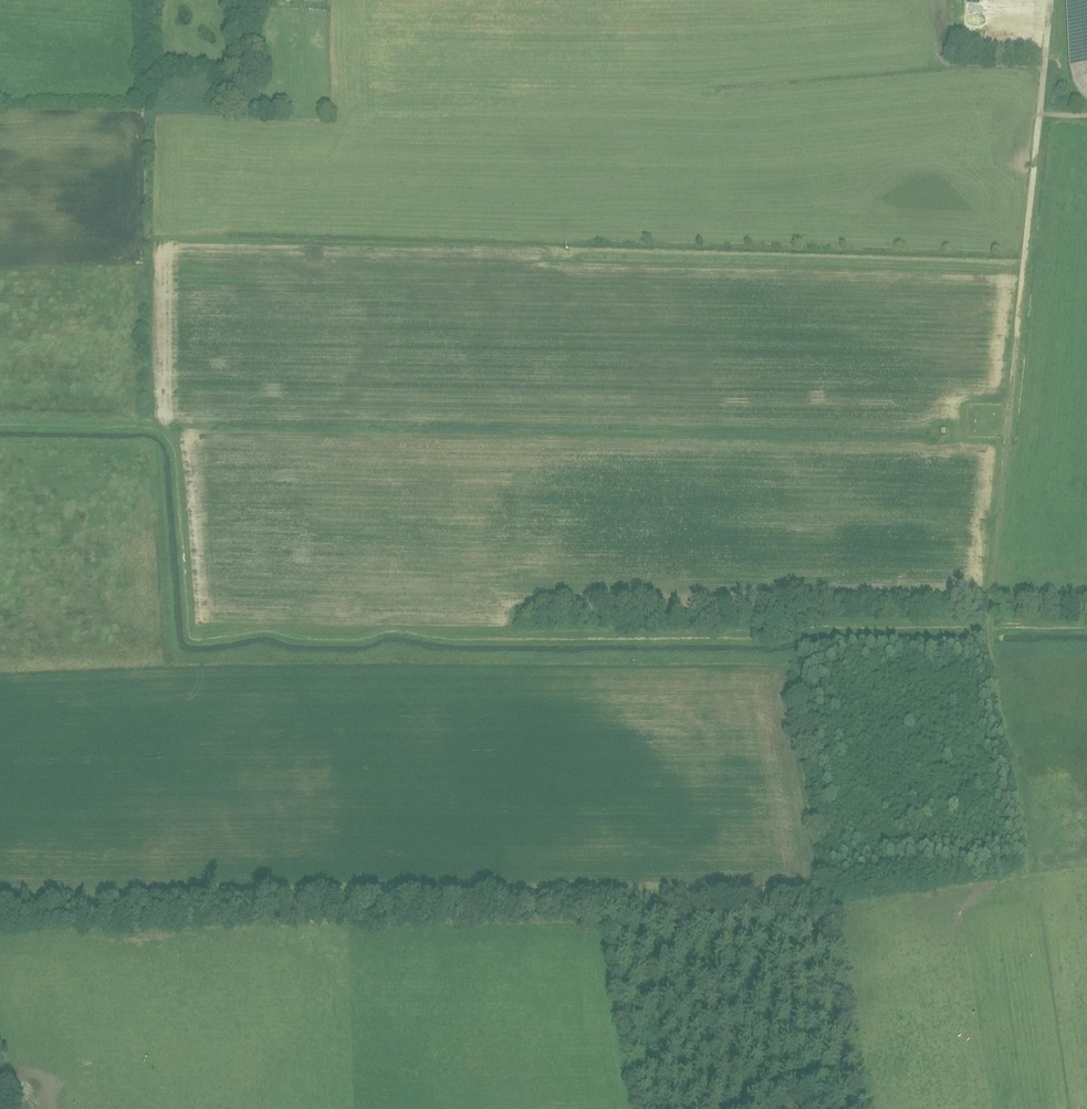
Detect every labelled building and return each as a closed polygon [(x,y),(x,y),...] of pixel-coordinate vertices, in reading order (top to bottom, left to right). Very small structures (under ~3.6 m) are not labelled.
[(1005,9),(1005,0),(963,0),(963,11),(1005,9)] [(1071,68),(1074,82),(1082,94),(1086,98),(1086,0),(1067,0),(1071,68)] [(990,33),(990,46),(1013,46),(1013,42),(1009,42),(1009,34),(990,33)]
